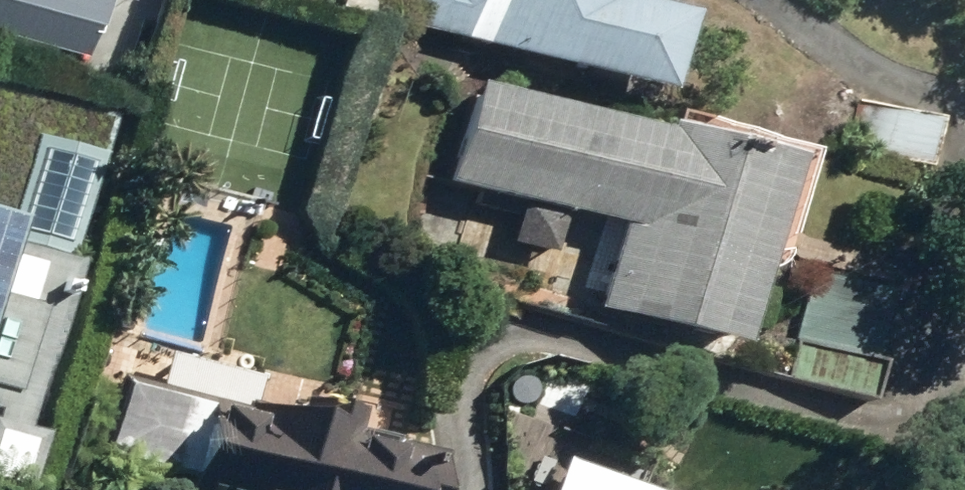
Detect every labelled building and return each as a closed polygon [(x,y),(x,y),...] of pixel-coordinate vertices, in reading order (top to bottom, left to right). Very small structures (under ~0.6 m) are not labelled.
[(87,59),(103,0),(0,0),(0,35),(87,59)] [(675,17),(612,0),(410,0),(402,30),(654,96),(675,17)] [(647,133),(473,84),(445,180),(610,227),(587,310),(724,349),(777,163),(649,126),(647,133)] [(928,119),(862,103),(851,150),(917,165),(928,119)] [(897,301),(815,278),(786,379),(868,402),(897,301)] [(113,380),(93,456),(177,479),(174,489),(415,489),(424,455),(344,434),(349,416),(296,402),(291,420),(236,405),(234,412),(113,380)] [(550,489),(632,489),(561,462),(550,489)]
